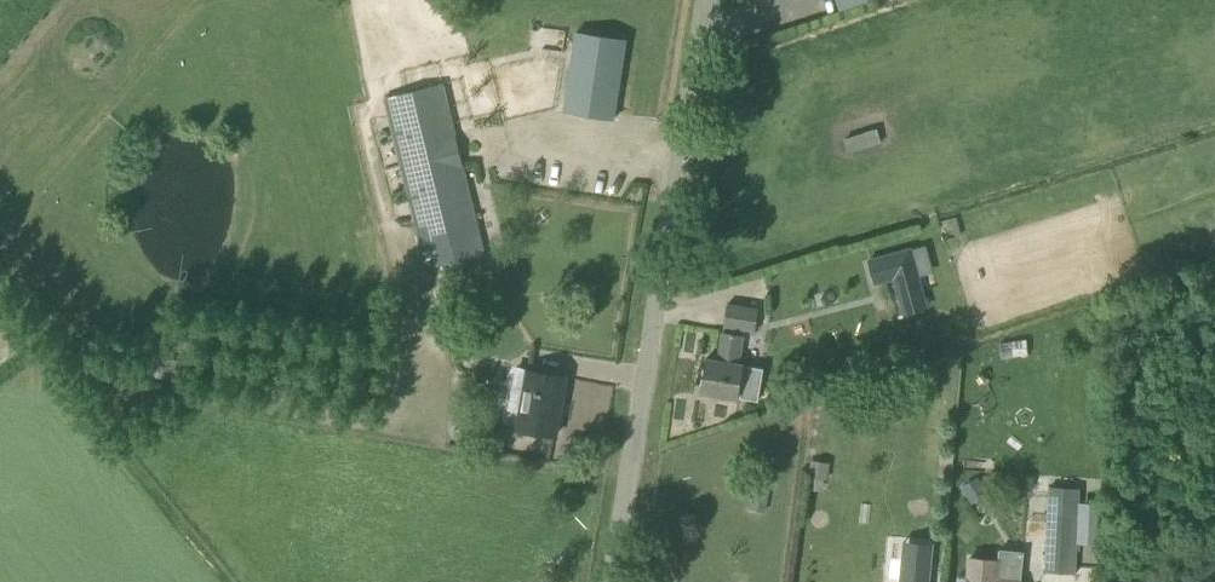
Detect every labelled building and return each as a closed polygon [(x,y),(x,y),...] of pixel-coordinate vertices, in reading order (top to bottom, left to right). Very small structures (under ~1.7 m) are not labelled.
[(628,39),(576,32),(564,110),(616,118),(628,39)] [(485,253),(443,84),(385,98),(426,267),(485,253)] [(876,127),(844,135),(848,149),(880,140),(876,127)] [(951,218),(940,222),(949,249),(960,245),(951,218)] [(919,270),(886,281),(897,317),(902,315),(907,332),(923,327),(918,311),(919,310),(912,288),(924,285),(919,270)] [(728,304),(724,325),(755,330),(759,308),(728,304)] [(739,364),(744,335),(723,331),(718,360),(706,358),(701,392),(738,398),(758,402),(764,368),(744,365),(739,364)] [(1002,358),(1028,356),(1027,340),(1001,342),(1002,358)] [(168,357),(169,351),(150,347),(145,375),(182,382),(186,360),(168,357)] [(517,429),(532,431),(556,435),(566,376),(542,372),(528,369),(525,387),(513,386),(509,410),(520,411),(517,429)] [(811,460),(810,475),(828,478),(830,462),(811,460)] [(973,503),(989,493),(979,476),(962,486),(973,503)] [(1080,489),(1051,487),(1046,573),(1075,575),(1080,489)] [(1025,550),(1000,548),(999,561),(970,558),(968,581),(1022,581),(1025,550)] [(901,581),(931,581),(933,562),(903,560),(901,581)]
